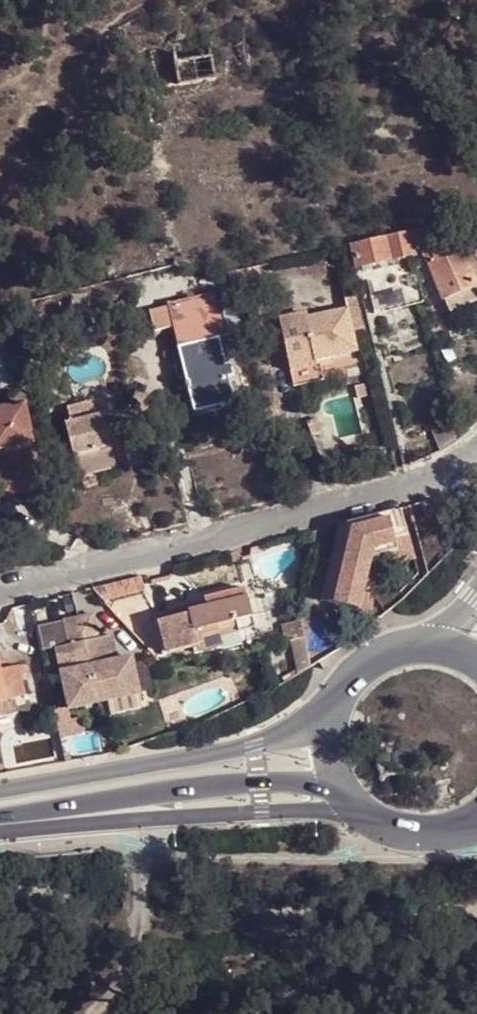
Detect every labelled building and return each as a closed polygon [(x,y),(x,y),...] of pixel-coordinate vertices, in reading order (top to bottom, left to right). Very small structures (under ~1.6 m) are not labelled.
[(174,36),(182,85),(220,79),(217,63),(213,38),(212,30),(174,36)] [(441,239),(438,227),(412,232),(415,246),(441,239)] [(362,268),(417,257),(415,246),(412,232),(357,245),(362,268)] [(462,251),(459,239),(435,250),(439,260),(462,251)] [(474,246),(462,251),(476,283),(476,253),(474,246)] [(427,254),(431,262),(439,260),(435,250),(427,254)] [(476,298),(476,283),(462,251),(439,260),(431,262),(450,310),(476,298)] [(377,315),(427,302),(424,291),(376,301),(377,315)] [(193,404),(213,400),(221,399),(222,405),(233,401),(229,374),(234,373),(231,362),(226,364),(220,335),(229,334),(217,292),(168,303),(193,404)] [(307,317),(315,358),(359,350),(349,308),(307,317)] [(287,364),(315,358),(307,317),(306,312),(277,318),(287,364)] [(101,399),(62,407),(67,423),(57,424),(69,477),(109,469),(99,419),(105,417),(101,399)] [(221,399),(213,400),(193,404),(194,415),(223,409),(222,405),(221,399)] [(0,407),(0,492),(1,496),(42,488),(24,403),(0,407)] [(455,418),(436,424),(444,451),(452,447),(459,439),(455,418)] [(403,510),(395,512),(399,531),(392,533),(394,542),(410,537),(403,510)] [(395,512),(339,527),(322,602),(359,613),(371,559),(397,553),(394,542),(392,533),(399,531),(395,512)] [(142,577),(107,585),(111,599),(146,591),(142,577)] [(188,606),(159,613),(168,652),(192,646),(194,654),(223,648),(219,632),(254,624),(246,589),(204,599),(206,609),(189,613),(188,606)] [(90,618),(61,621),(65,645),(56,649),(71,711),(139,694),(130,656),(114,661),(107,635),(95,637),(90,618)] [(26,697),(20,668),(0,672),(0,671),(0,702),(26,697)]
